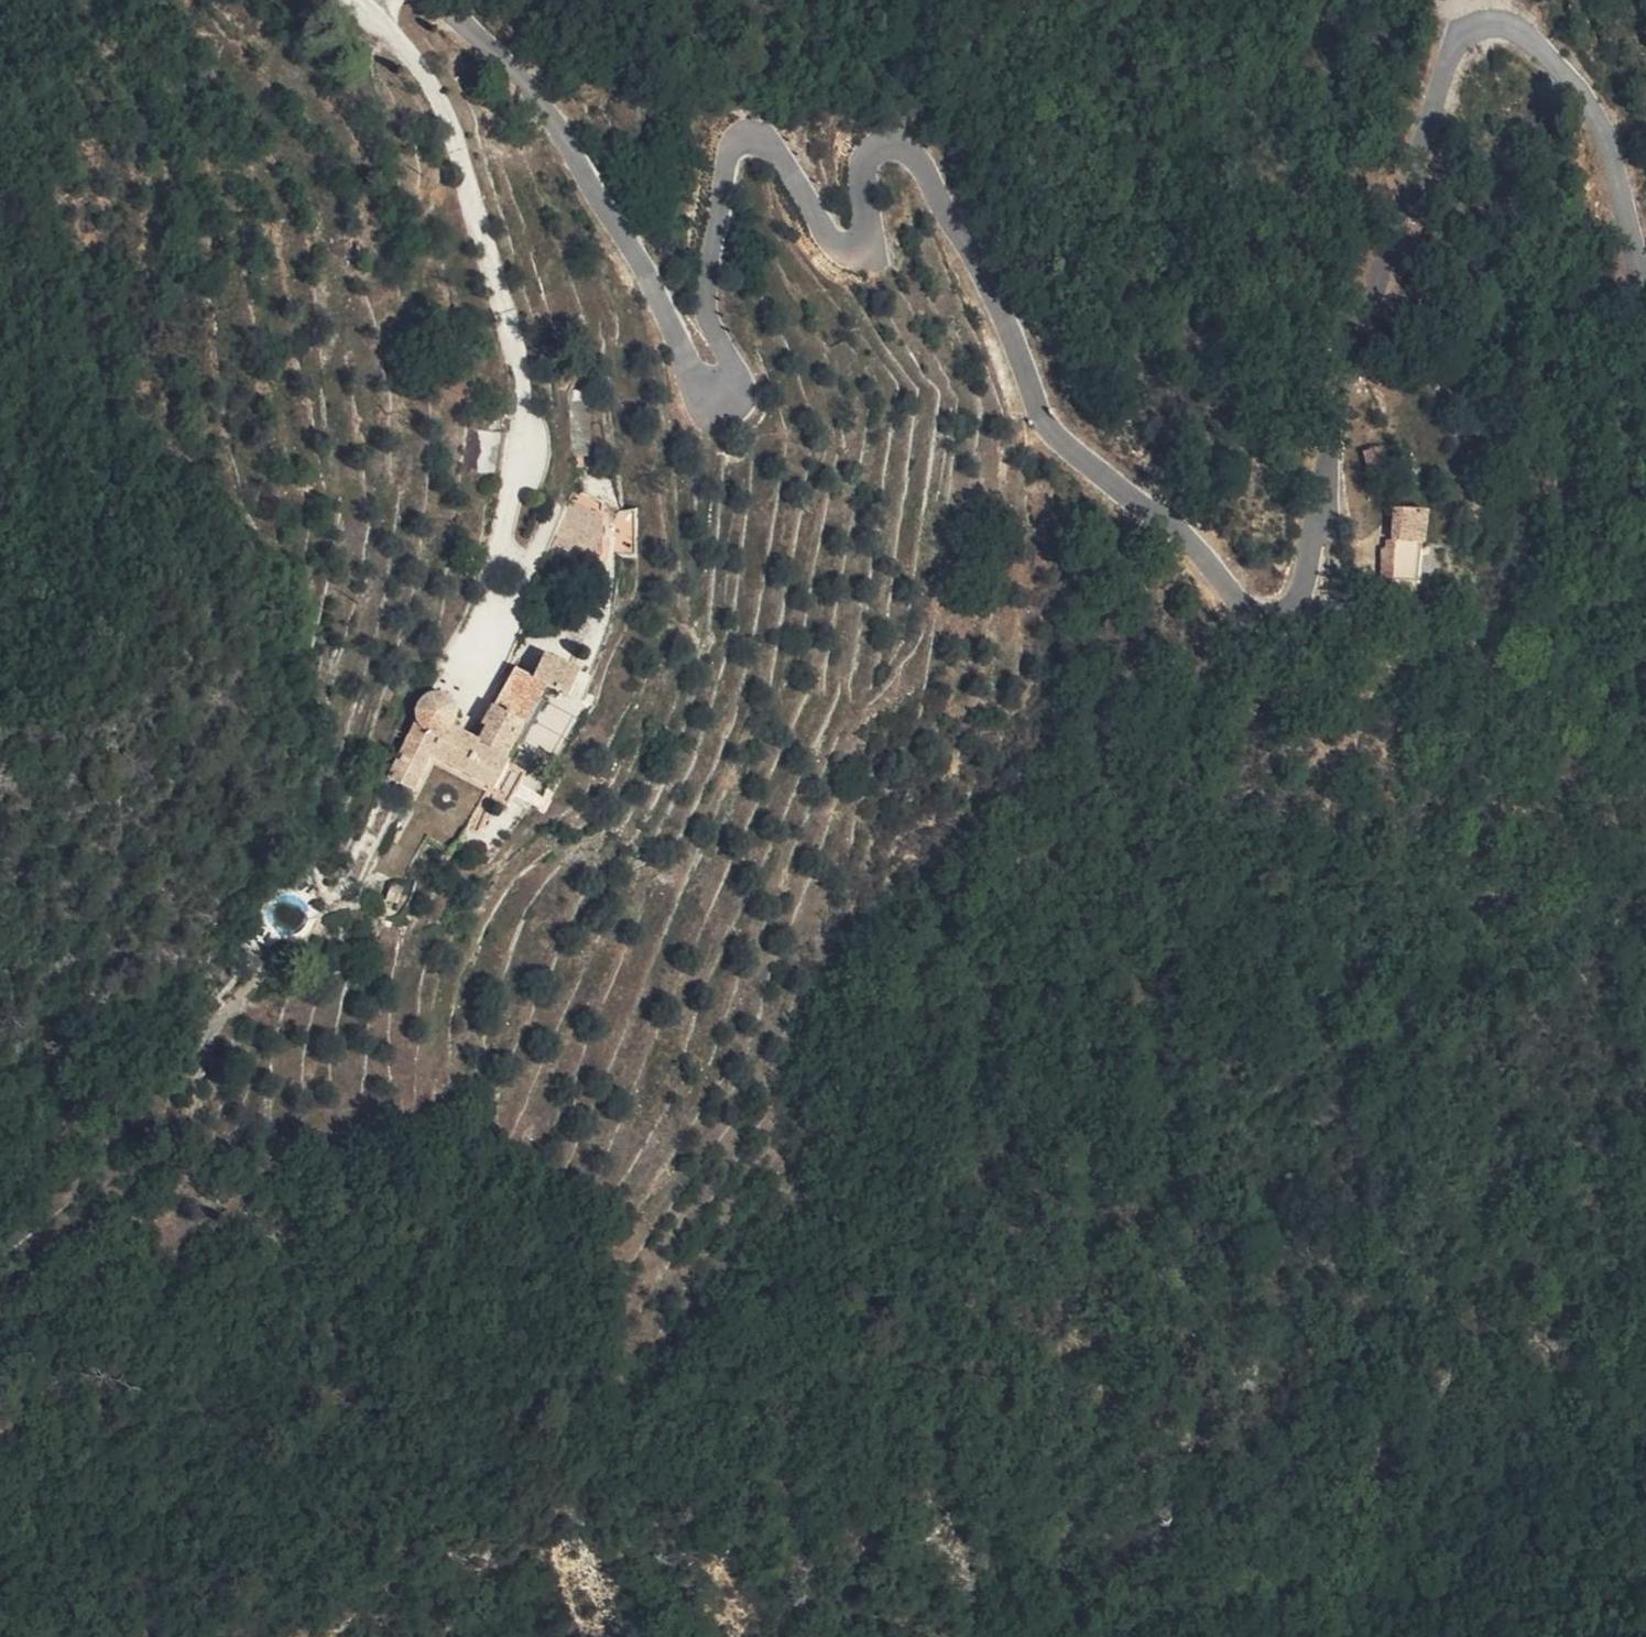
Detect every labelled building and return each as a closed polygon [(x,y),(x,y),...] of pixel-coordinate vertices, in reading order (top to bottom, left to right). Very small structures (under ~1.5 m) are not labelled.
[(493,470),(499,430),(461,424),(454,464),(493,470)] [(1432,530),(1435,496),(1406,493),(1404,528),(1432,530)] [(607,571),(625,538),(578,513),(559,545),(607,571)] [(557,675),(582,687),(585,682),(597,658),(561,640),(550,663),(529,654),(500,706),(510,711),(501,727),(468,712),(477,689),(476,676),(473,674),(466,670),(458,669),(450,670),(443,673),(437,679),(434,685),(431,693),(432,701),(435,708),(405,773),(425,781),(430,784),(449,745),(503,771),(516,777),(531,748),(523,743),(557,675)]
